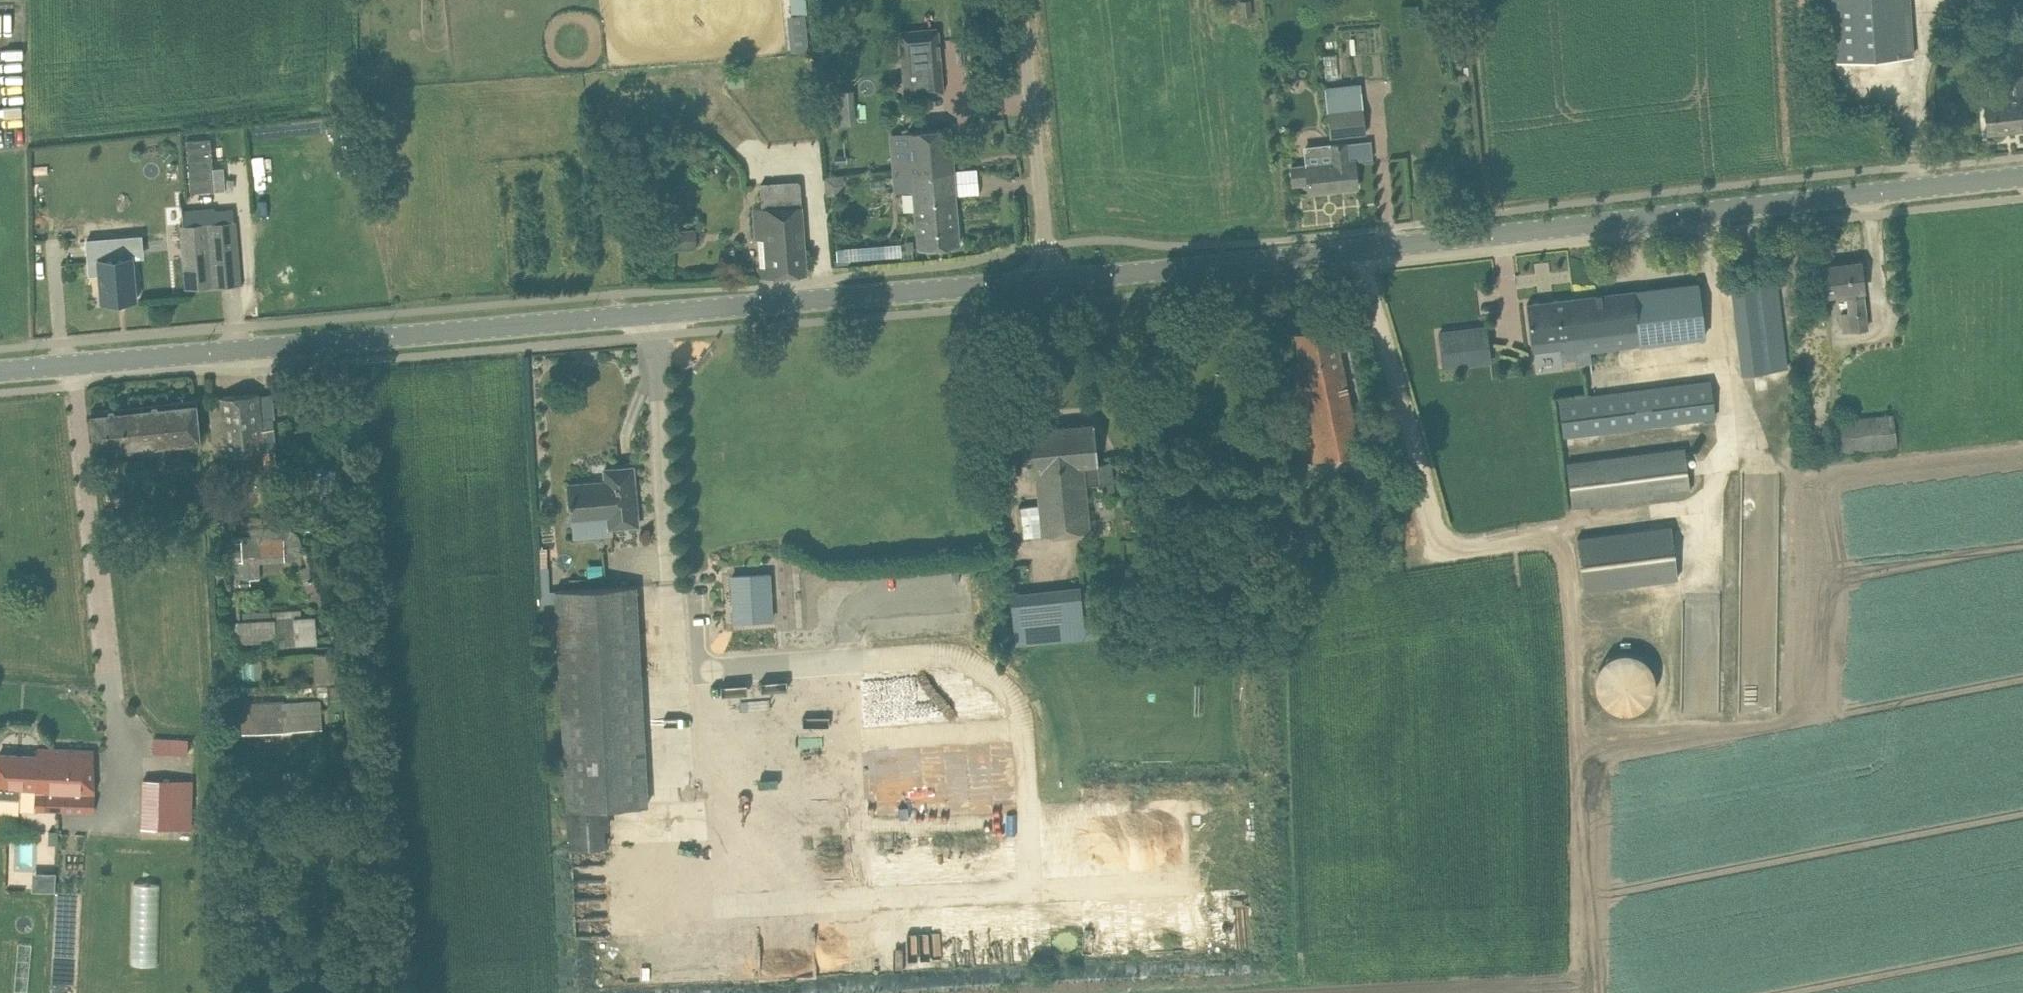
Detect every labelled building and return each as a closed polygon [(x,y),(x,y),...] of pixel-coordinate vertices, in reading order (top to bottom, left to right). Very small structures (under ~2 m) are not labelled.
[(1253,14),(1251,0),(1240,0),(1242,15),(1253,14)] [(1837,60),(1913,55),(1909,0),(1833,0),(1837,60)] [(938,27),(898,30),(903,96),(943,93),(941,71),(945,71),(944,61),(940,61),(938,27)] [(2014,76),(2016,94),(1984,97),(1988,132),(2022,128),(2022,75),(2014,76)] [(1324,84),(1327,112),(1332,111),(1334,134),(1367,130),(1364,107),(1360,80),(1324,84)] [(912,158),(893,160),(896,190),(914,189),(919,247),(960,243),(950,127),(910,130),(912,158)] [(211,136),(187,138),(192,191),(225,188),(223,167),(214,167),(211,136)] [(1310,191),(1358,186),(1355,158),(1373,156),(1370,138),(1330,142),(1332,161),(1291,165),(1293,184),(1309,183),(1310,191)] [(761,207),(754,208),(759,277),(807,273),(801,179),(761,181),(761,207)] [(234,208),(216,210),(217,222),(235,220),(234,208)] [(217,222),(180,225),(186,288),(242,284),(236,220),(235,220),(217,222)] [(672,231),(673,250),(697,248),(696,229),(672,231)] [(111,238),(89,240),(91,272),(100,272),(102,301),(137,298),(133,255),(113,257),(111,238)] [(1842,314),(1844,330),(1868,326),(1863,289),(1864,289),(1861,261),(1860,261),(1860,263),(1839,265),(1838,264),(1820,266),(1824,294),(1847,291),(1850,312),(1842,314)] [(1730,278),(1742,372),(1788,367),(1776,272),(1730,278)] [(1698,282),(1527,303),(1530,323),(1532,341),(1533,352),(1557,349),(1556,338),(1560,337),(1561,349),(1562,360),(1577,358),(1578,364),(1592,362),(1591,351),(1705,336),(1701,302),(1698,282)] [(1286,365),(1308,472),(1363,460),(1334,324),(1295,332),(1301,362),(1286,365)] [(1440,332),(1443,357),(1466,354),(1465,347),(1489,343),(1487,326),(1440,332)] [(1561,396),(1565,434),(1717,415),(1712,377),(1561,396)] [(220,396),(210,397),(215,456),(226,454),(228,472),(268,467),(276,467),(274,448),(276,448),(274,428),(272,428),(264,429),(263,420),(271,420),(269,401),(261,401),(260,392),(220,396)] [(92,409),(96,451),(201,440),(196,399),(92,409)] [(1830,419),(1834,452),(1899,445),(1895,412),(1843,417),(1830,419)] [(1028,506),(1022,507),(1025,534),(1031,534),(1090,528),(1086,495),(1085,484),(1107,482),(1108,493),(1114,492),(1113,480),(1111,460),(1098,462),(1094,423),(1025,429),(1027,449),(1029,470),(1037,470),(1040,505),(1028,506)] [(1567,461),(1573,506),(1691,490),(1684,444),(1567,461)] [(569,484),(572,516),(572,536),(600,534),(600,528),(610,527),(639,524),(634,466),(605,468),(606,480),(569,484)] [(1671,525),(1578,537),(1585,590),(1678,578),(1671,525)] [(232,528),(232,542),(234,542),(234,563),(239,563),(239,585),(252,585),(252,578),(262,578),(262,562),(286,562),(291,561),(298,557),(302,552),(302,543),(300,537),(296,531),(291,528),(286,528),(232,528)] [(772,617),(769,574),(732,576),(735,619),(772,617)] [(556,589),(568,808),(647,804),(635,585),(556,589)] [(1004,599),(1010,648),(1100,639),(1098,619),(1082,621),(1079,591),(1004,599)] [(242,618),(236,618),(237,643),(275,641),(275,646),(317,644),(316,614),(302,615),(301,608),(241,611),(242,618)] [(1653,707),(1655,655),(1605,654),(1604,706),(1653,707)] [(1698,708),(1718,709),(1719,688),(1699,687),(1698,708)] [(242,702),(244,732),(322,728),(320,698),(242,702)] [(154,740),(153,750),(187,752),(188,742),(154,740)] [(10,804),(11,786),(39,787),(38,808),(93,810),(96,793),(93,750),(39,747),(39,755),(0,753),(0,803),(10,804)] [(194,827),(195,778),(143,777),(142,826),(194,827)] [(49,830),(49,843),(58,844),(59,830),(49,830)] [(34,888),(56,889),(57,870),(34,869),(34,888)]
